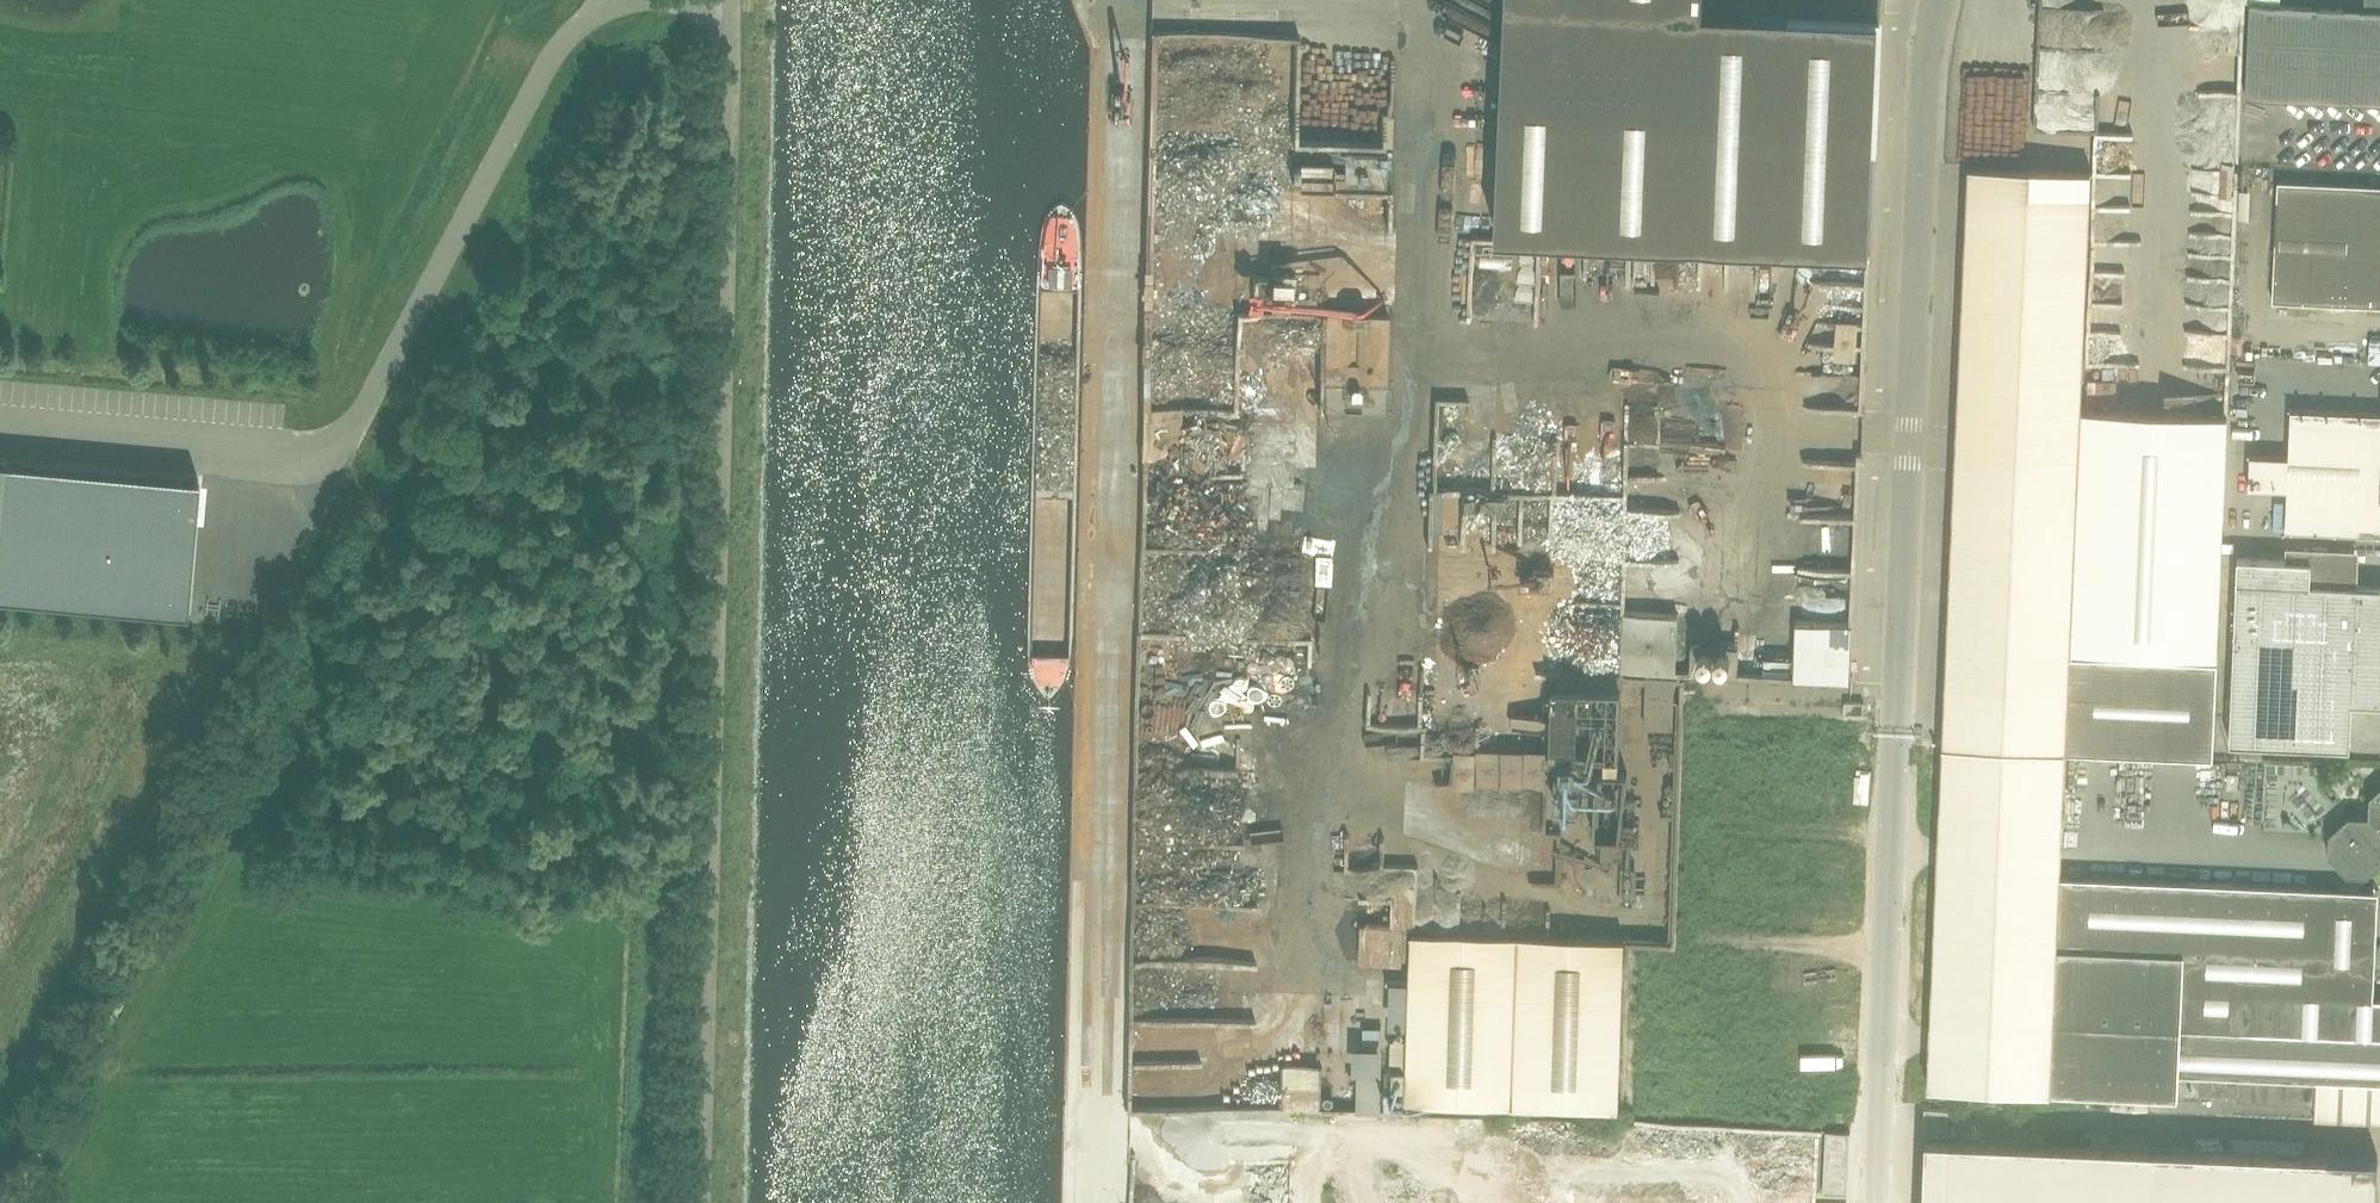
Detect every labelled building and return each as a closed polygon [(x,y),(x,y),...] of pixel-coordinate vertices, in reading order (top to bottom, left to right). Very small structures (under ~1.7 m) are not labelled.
[(1880,16),(1705,7),(1705,0),(1507,0),(1497,234),(1870,251),(1880,16)] [(1705,7),(1880,16),(1881,16),(1882,0),(1705,0),(1705,7)] [(2364,10),(2250,5),(2246,98),(2379,104),(2379,0),(2365,0),(2364,10)] [(1970,166),(1944,744),(2066,750),(2066,749),(2213,757),(2217,661),(2070,655),(2092,171),(1970,166)] [(2250,191),(2250,179),(2189,175),(2186,221),(2217,223),(2219,194),(2251,196),(2249,223),(2260,224),(2262,192),(2250,191)] [(2379,306),(2379,185),(2278,181),(2273,301),(2379,306)] [(2070,655),(2217,661),(2228,416),(2081,409),(2070,655)] [(2290,410),(2288,457),(2250,456),(2249,489),(2287,490),(2286,531),(2379,535),(2379,413),(2290,410)] [(1181,458),(1182,412),(1143,412),(1142,457),(1181,458)] [(9,463),(0,462),(0,559),(9,463)] [(1866,567),(1866,513),(1808,512),(1808,567),(1866,567)] [(2350,748),(2352,703),(2379,704),(2379,587),(2311,584),(2312,561),(2238,558),(2230,743),(2350,748)] [(1739,647),(1692,645),(1690,675),(1738,677),(1739,647)] [(1845,701),(1844,713),(1864,714),(1864,702),(1845,701)] [(2061,877),(2066,750),(1944,744),(1928,1088),(2202,1100),(2202,1093),(2236,1095),(2236,1101),(2272,1103),(2272,1118),(2379,1122),(2379,998),(2326,996),(2330,901),(2318,888),(2061,877)] [(2370,796),(2369,816),(2349,815),(2329,834),(2328,854),(2347,874),(2367,875),(2379,864),(2379,787),(2370,796)] [(1412,933),(1406,1102),(1619,1109),(1625,939),(1412,933)] [(1925,1109),(1923,1134),(1947,1136),(1949,1110),(1925,1109)] [(1848,1195),(1850,1133),(1826,1132),(1823,1194),(1848,1195)] [(1924,1202),(2377,1202),(2378,1158),(1927,1138),(1924,1202)]
